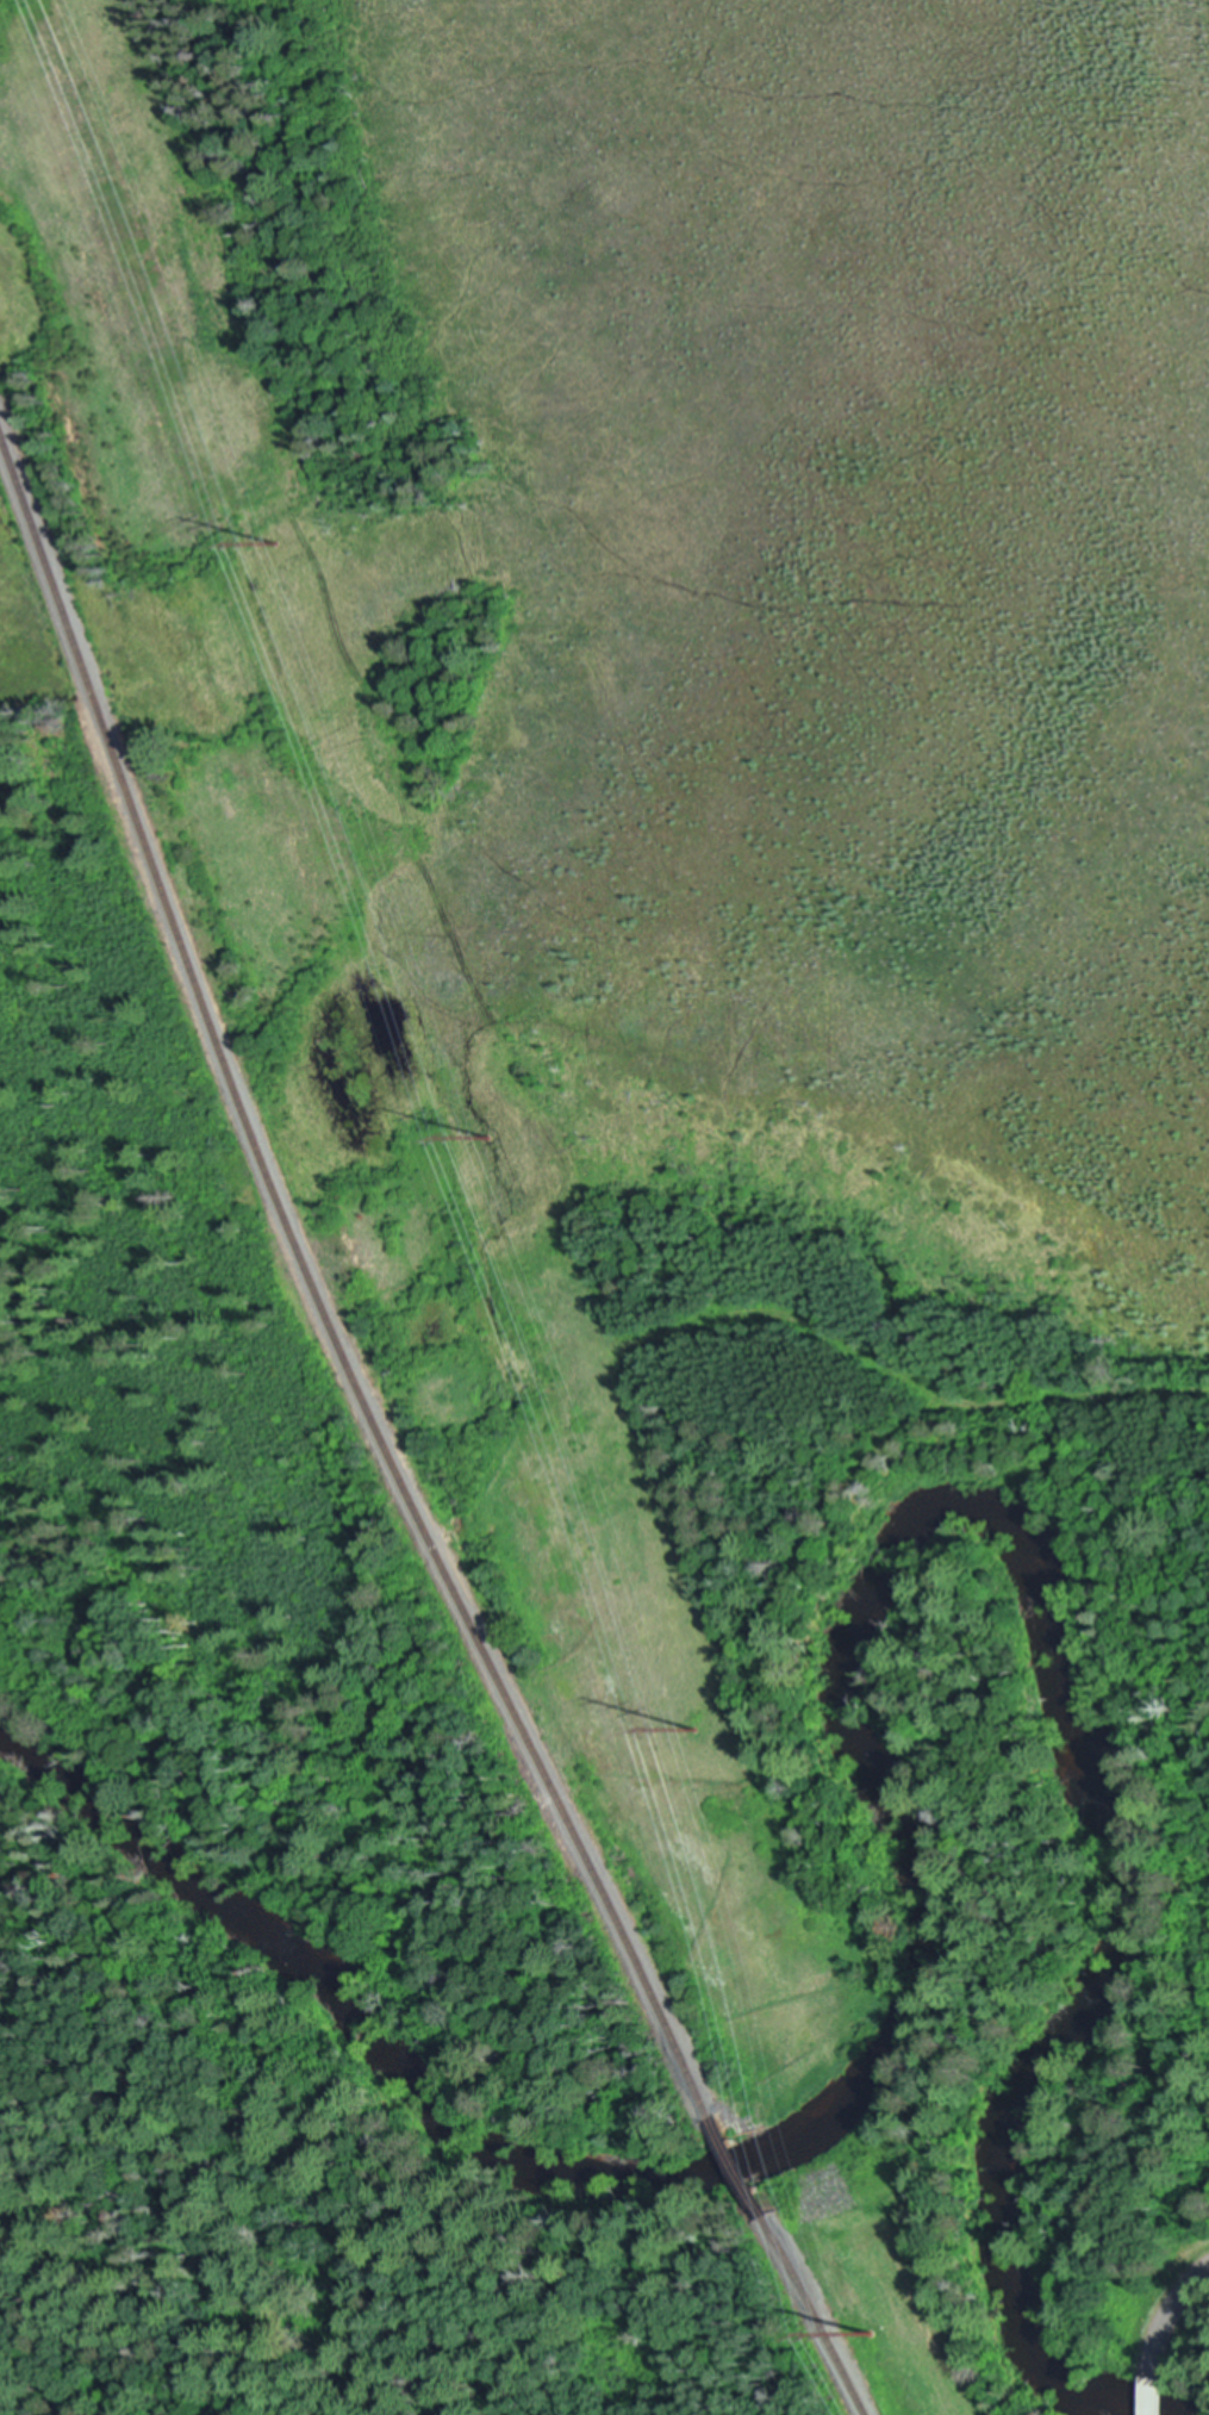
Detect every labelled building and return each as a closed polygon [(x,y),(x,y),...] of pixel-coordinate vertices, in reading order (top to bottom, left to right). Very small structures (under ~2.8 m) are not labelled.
[(1166,2383),(1143,2383),(1143,2414),(1166,2414),(1166,2383)]
